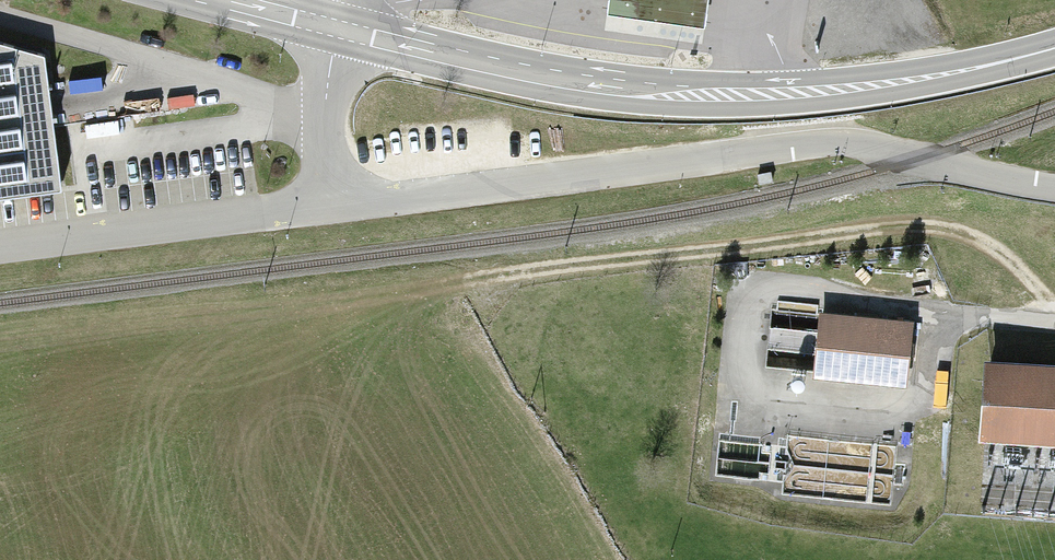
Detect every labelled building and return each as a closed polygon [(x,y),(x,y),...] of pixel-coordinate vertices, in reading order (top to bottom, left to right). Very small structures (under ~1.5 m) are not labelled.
[(608,13),(704,28),(708,0),(610,0),(608,13)] [(0,45),(0,200),(61,192),(44,57),(0,45)] [(905,326),(816,314),(808,377),(897,388),(905,326)] [(981,362),(975,436),(1054,442),(1054,367),(981,362)]
